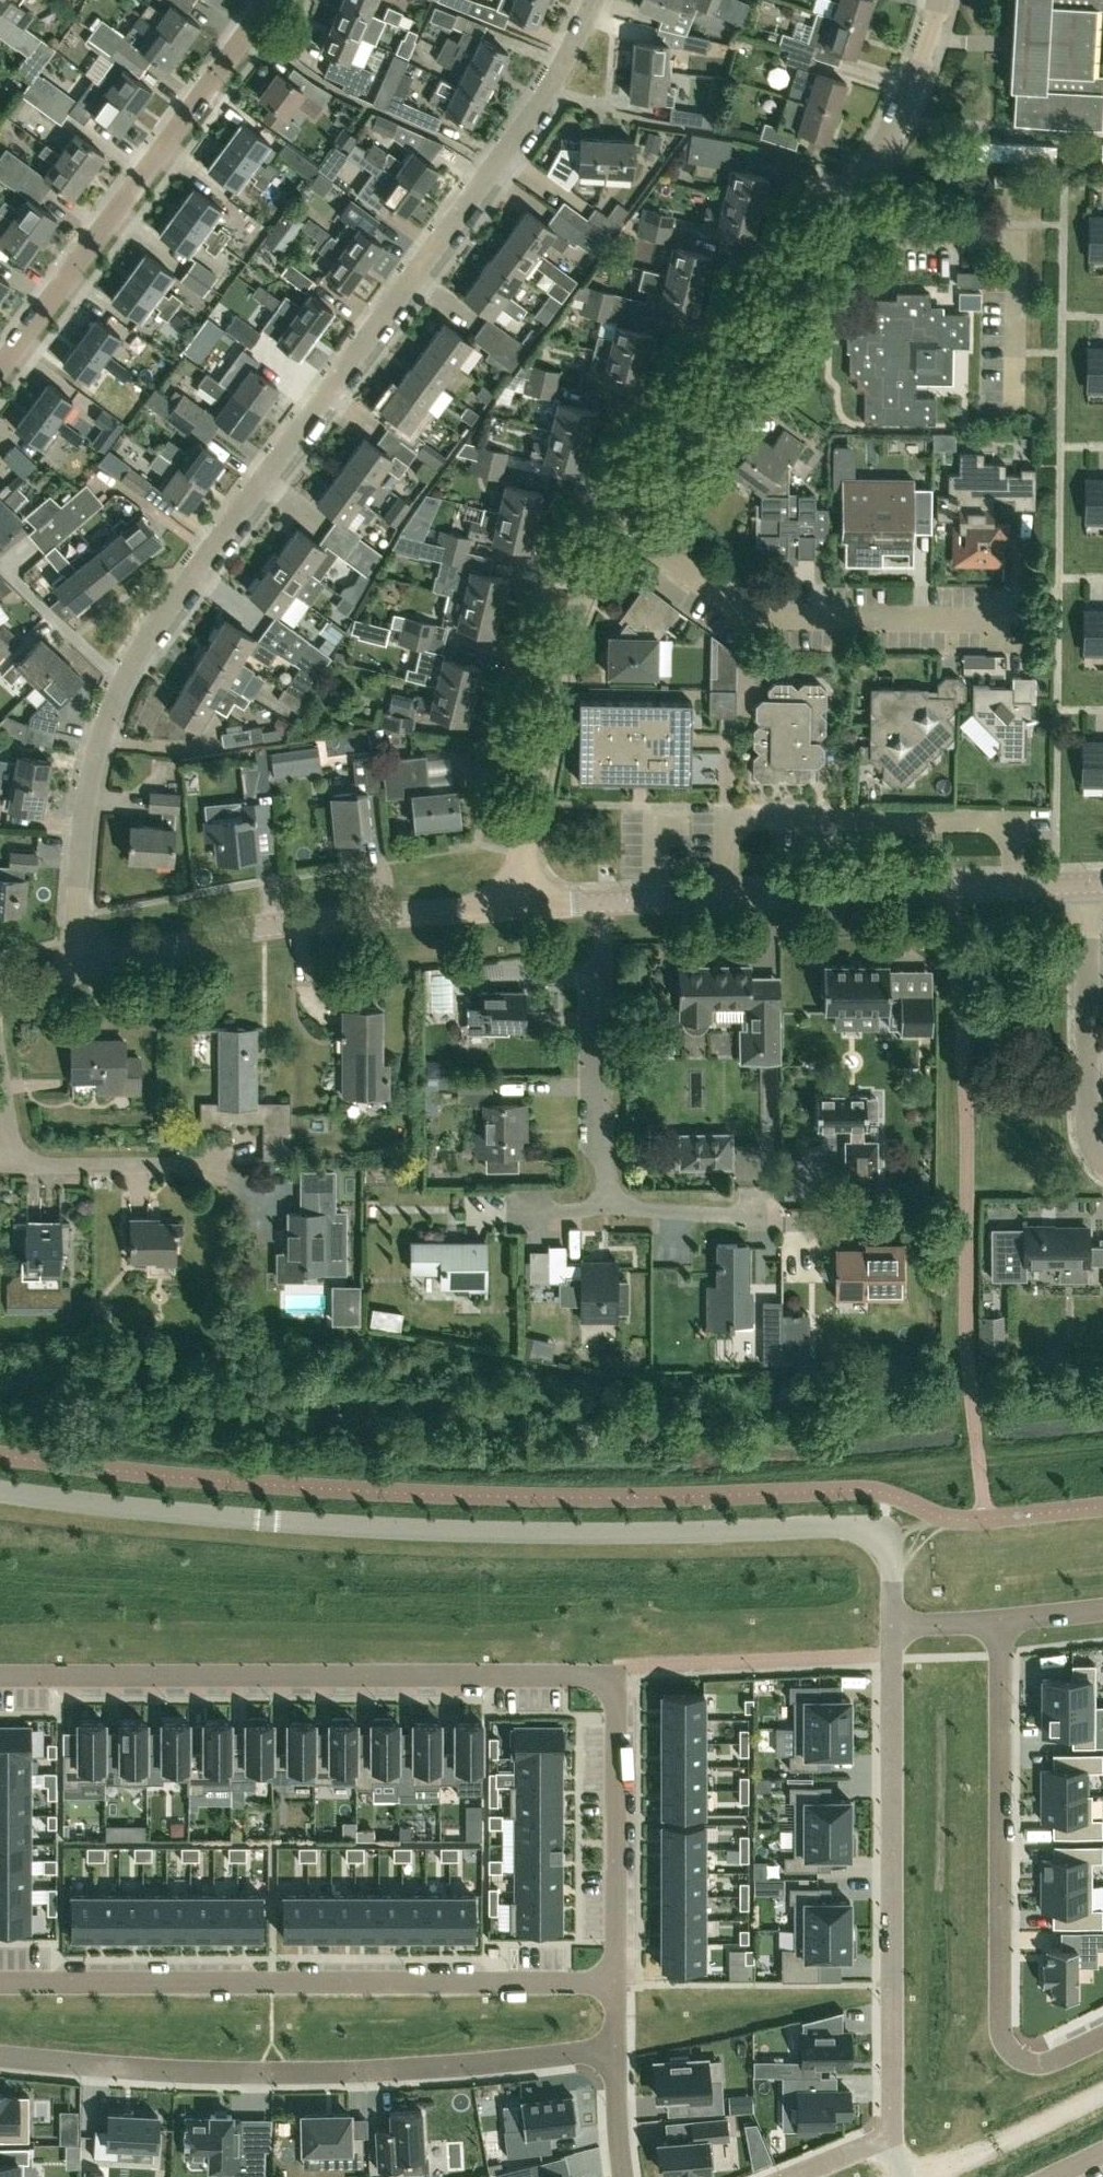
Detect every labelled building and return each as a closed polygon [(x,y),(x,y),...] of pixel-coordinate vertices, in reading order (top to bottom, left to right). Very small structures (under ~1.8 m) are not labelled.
[(24,26),(23,25),(31,14),(17,4),(20,0),(0,0),(0,10),(2,11),(23,27),(24,26)] [(188,0),(162,0),(169,5),(163,13),(148,3),(139,15),(182,46),(198,25),(184,15),(192,3),(188,0)] [(369,11),(344,0),(341,0),(330,23),(358,36),(369,11)] [(374,0),(344,0),(369,11),(374,0)] [(481,17),(486,4),(475,0),(439,0),(481,17)] [(545,0),(500,0),(497,7),(536,23),(545,0)] [(638,5),(671,18),(674,10),(693,14),(696,6),(698,0),(640,0),(638,5)] [(721,0),(698,0),(696,6),(716,14),(721,0)] [(873,0),(835,0),(838,1),(834,16),(864,25),(873,0)] [(1011,121),(1100,127),(1102,83),(1102,73),(1091,73),(1096,0),(1019,0),(1011,121)] [(397,24),(402,12),(388,5),(383,17),(397,24)] [(435,6),(430,18),(429,19),(451,28),(452,25),(456,14),(435,6)] [(782,32),(778,44),(816,56),(820,42),(843,50),(855,54),(864,25),(834,16),(816,10),(812,24),(807,40),(782,32)] [(182,46),(139,15),(128,30),(134,34),(130,39),(102,18),(93,30),(144,68),(152,57),(167,67),(182,46)] [(365,91),(372,78),(370,77),(373,69),(348,58),(358,36),(330,23),(320,48),(332,53),(323,73),(343,82),(341,87),(355,94),(358,88),(365,91)] [(128,56),(93,30),(85,41),(100,52),(85,72),(93,78),(92,78),(135,111),(152,89),(137,78),(121,66),(128,56)] [(440,48),(455,55),(467,62),(494,75),(507,51),(468,30),(461,42),(447,36),(440,48)] [(706,52),(710,39),(684,33),(681,46),(706,52)] [(664,70),(667,43),(634,40),(631,67),(664,70)] [(812,71),(815,57),(816,56),(778,44),(778,45),(788,49),(784,62),(812,71)] [(449,66),(455,55),(440,48),(435,59),(449,66)] [(393,90),(406,59),(394,54),(380,84),(393,90)] [(435,130),(440,117),(403,101),(413,76),(403,72),(408,60),(406,59),(393,90),(385,108),(435,130)] [(482,98),(494,75),(467,62),(456,84),(482,98)] [(673,104),(675,84),(663,84),(664,70),(631,67),(629,96),(662,99),(661,103),(673,104)] [(837,110),(847,80),(815,70),(806,100),(837,110)] [(43,77),(37,72),(30,82),(69,112),(77,100),(44,75),(43,77)] [(278,72),(269,84),(265,81),(256,93),(260,96),(260,97),(272,106),(264,118),(276,126),(294,101),(314,116),(331,92),(312,81),(303,90),(278,72)] [(470,122),(482,98),(456,84),(439,76),(427,100),(470,122)] [(119,132),(135,111),(92,78),(83,90),(97,101),(91,110),(119,132)] [(61,123),(69,112),(30,82),(21,94),(61,123)] [(805,101),(788,96),(778,127),(765,122),(760,136),(794,147),(800,129),(828,138),(837,110),(806,100),(805,101)] [(343,126),(353,106),(342,102),(333,121),(339,124),(343,126)] [(708,126),(710,115),(676,111),(674,121),(708,126)] [(398,122),(377,113),(377,114),(371,126),(371,127),(392,136),(397,123),(398,122)] [(265,166),(256,159),(268,142),(241,122),(224,145),(271,179),(278,168),(268,161),(265,166)] [(347,147),(355,135),(345,128),(336,139),(347,147)] [(87,175),(103,154),(74,132),(58,153),(58,154),(87,175)] [(737,170),(740,157),(728,154),(731,140),(690,134),(686,161),(696,163),(694,175),(713,178),(715,166),(729,168),(723,195),(760,204),(766,176),(737,170)] [(603,174),(606,139),(579,136),(578,149),(559,147),(546,173),(566,187),(577,173),(603,174)] [(630,176),(633,141),(606,139),(603,174),(630,176)] [(1055,162),(1056,146),(1056,144),(1008,141),(976,140),(975,158),(1055,162)] [(366,151),(354,142),(344,156),(356,165),(358,162),(371,172),(357,191),(381,209),(387,201),(403,212),(419,190),(367,150),(366,151)] [(367,150),(419,190),(435,167),(415,153),(411,150),(402,161),(388,151),(386,152),(373,142),(367,150)] [(71,197),(87,175),(58,154),(58,153),(45,143),(39,153),(52,162),(43,174),(42,175),(52,184),(71,197)] [(271,179),(224,145),(207,168),(235,188),(247,171),(256,178),(253,182),(263,189),(271,179)] [(0,155),(0,161),(25,179),(33,167),(6,147),(0,155)] [(17,190),(25,179),(0,161),(0,177),(17,190)] [(999,184),(1012,184),(1020,184),(1020,174),(1020,173),(994,173),(994,184),(999,184)] [(271,191),(290,201),(297,189),(278,178),(271,191)] [(217,232),(208,225),(221,207),(193,187),(176,210),(223,244),(230,234),(220,226),(217,232)] [(754,231),(760,204),(723,195),(720,209),(706,206),(703,219),(754,231)] [(40,240),(56,218),(37,204),(26,196),(17,209),(3,199),(0,203),(0,211),(40,240)] [(581,226),(604,242),(608,236),(629,209),(628,209),(617,201),(607,215),(595,207),(581,226)] [(304,222),(287,209),(274,226),(291,238),(304,222)] [(561,249),(570,237),(548,221),(547,224),(527,209),(511,232),(538,252),(539,251),(548,239),(561,249)] [(670,228),(673,216),(646,209),(643,222),(670,228)] [(223,244),(176,210),(159,233),(187,253),(199,237),(208,243),(205,247),(215,254),(223,244)] [(40,240),(0,211),(0,232),(0,244),(25,261),(40,240)] [(1090,214),(1089,258),(1102,258),(1102,214),(1090,214)] [(312,236),(320,225),(308,217),(301,227),(312,236)] [(381,244),(347,219),(335,236),(330,233),(327,238),(365,266),(381,244)] [(667,241),(670,228),(643,222),(640,234),(667,241)] [(348,289),(365,266),(327,238),(330,233),(320,225),(312,236),(316,239),(313,244),(333,259),(324,271),(348,289)] [(581,226),(572,238),(577,242),(595,255),(604,242),(581,226)] [(531,261),(569,289),(576,279),(539,251),(538,252),(511,232),(495,252),(523,273),(531,261)] [(703,282),(709,255),(672,246),(666,273),(703,282)] [(168,297),(160,291),(173,273),(145,252),(128,276),(174,310),(182,300),(172,292),(168,297)] [(507,294),(507,293),(523,273),(495,252),(479,274),(507,294)] [(195,258),(187,268),(210,285),(217,275),(195,258)] [(305,290),(313,279),(289,261),(280,272),(305,290)] [(210,285),(187,268),(180,278),(202,295),(210,285)] [(703,282),(666,273),(643,268),(638,286),(648,289),(646,298),(696,309),(703,282)] [(982,286),(982,271),(957,271),(956,285),(982,286)] [(507,294),(479,274),(463,295),(491,315),(499,305),(518,319),(526,307),(507,293),(507,294)] [(8,282),(0,276),(0,294),(8,282)] [(174,310),(128,276),(110,299),(139,320),(152,303),(160,309),(157,313),(167,320),(174,310)] [(264,302),(271,292),(260,283),(253,293),(264,302)] [(580,283),(571,295),(581,298),(581,299),(646,314),(646,313),(613,305),(616,294),(589,287),(589,285),(581,284),(580,283)] [(928,310),(928,290),(895,290),(895,297),(863,296),(863,341),(850,341),(849,375),(857,375),(857,388),(865,388),(864,419),(935,420),(936,395),(916,394),(916,376),(949,376),(949,344),(969,344),(970,311),(928,310)] [(299,355),(315,332),(278,306),(282,300),(271,292),(264,302),(274,309),(270,316),(284,327),(276,338),(299,355)] [(332,310),(309,293),(300,305),(286,294),(282,300),(278,306),(315,332),(332,310)] [(553,310),(560,300),(550,293),(543,302),(553,310)] [(646,314),(581,299),(578,312),(583,313),(583,312),(617,321),(612,338),(597,335),(594,346),(609,350),(609,351),(646,360),(652,333),(642,331),(646,314)] [(250,346),(260,332),(236,314),(225,328),(250,346)] [(209,335),(220,343),(241,359),(250,346),(225,328),(207,315),(182,351),(192,358),(198,350),(209,335)] [(127,375),(130,371),(106,353),(120,334),(96,317),(79,339),(127,375)] [(456,364),(472,343),(444,322),(428,343),(456,364)] [(528,345),(538,331),(532,326),(522,340),(528,345)] [(519,357),(527,346),(504,329),(496,340),(519,357)] [(127,375),(79,339),(63,362),(87,380),(100,362),(124,379),(127,375)] [(485,357),(507,373),(508,374),(512,367),(519,357),(496,340),(485,357)] [(412,364),(440,385),(441,385),(456,364),(428,343),(412,364)] [(639,388),(646,360),(609,351),(609,350),(594,346),(590,362),(591,362),(588,376),(639,388)] [(1087,347),(1087,388),(1102,389),(1102,347),(1087,347)] [(556,385),(558,373),(531,366),(531,364),(523,362),(514,374),(556,385)] [(424,407),(440,385),(412,364),(396,386),(424,407)] [(277,384),(252,366),(243,379),(229,369),(220,382),(259,410),(277,384)] [(259,410),(220,382),(207,372),(197,384),(219,399),(221,396),(227,400),(215,416),(241,434),(259,410)] [(552,398),(556,385),(514,374),(506,385),(525,390),(525,391),(552,398)] [(80,440),(83,436),(59,418),(72,399),(49,382),(31,404),(80,440)] [(486,402),(494,391),(483,384),(476,394),(486,402)] [(414,453),(424,439),(409,427),(424,407),(396,386),(381,407),(394,417),(384,430),(414,453)] [(196,420),(205,408),(182,393),(174,404),(196,420)] [(588,438),(595,411),(558,402),(552,429),(588,438)] [(80,440),(31,404),(14,427),(39,446),(44,449),(58,430),(77,444),(80,440)] [(187,433),(196,420),(174,404),(173,405),(166,416),(165,417),(187,433)] [(471,423),(478,412),(468,405),(460,415),(471,423)] [(103,427),(102,428),(92,442),(105,451),(115,437),(124,423),(112,414),(103,427)] [(582,465),(588,438),(552,429),(548,444),(534,440),(531,453),(582,465)] [(788,467),(804,444),(782,429),(771,445),(756,435),(731,470),(761,491),(760,555),(814,555),(815,494),(787,493),(788,467)] [(414,453),(384,430),(375,443),(365,436),(349,457),(379,478),(388,466),(401,476),(410,463),(408,462),(414,453)] [(189,453),(168,438),(159,451),(205,484),(223,459),(197,441),(189,453)] [(504,464),(507,452),(480,446),(481,444),(466,440),(457,453),(472,457),(472,456),(504,464)] [(23,476),(35,463),(15,443),(2,456),(19,474),(23,476)] [(1005,473),(1005,461),(984,461),(984,450),(959,450),(959,471),(948,471),(948,493),(936,493),(936,517),(954,517),(954,506),(994,506),(994,496),(1036,496),(1036,466),(1020,466),(1020,473),(1005,473)] [(187,508),(205,484),(159,451),(150,463),(171,478),(162,490),(187,508)] [(851,453),(833,452),(833,470),(850,470),(851,453)] [(501,477),(504,464),(472,456),(472,457),(468,470),(474,472),(474,470),(501,477)] [(363,500),(379,478),(349,457),(333,479),(363,500)] [(141,495),(151,482),(130,466),(120,479),(141,495)] [(27,494),(21,488),(28,481),(23,476),(19,474),(9,485),(16,492),(6,504),(1,499),(0,501),(0,538),(3,540),(23,519),(12,509),(27,494)] [(913,538),(913,487),(875,487),(875,477),(841,476),(841,489),(841,493),(841,504),(841,537),(845,537),(845,555),(852,562),(874,562),(881,555),(881,549),(908,549),(908,538),(913,538)] [(1086,478),(1086,522),(1102,522),(1102,478),(1086,478)] [(377,510),(363,500),(333,479),(318,500),(338,515),(347,522),(356,509),(360,512),(361,516),(368,522),(377,510)] [(1,499),(6,504),(16,492),(9,485),(6,483),(0,489),(0,501),(1,499)] [(75,527),(80,524),(71,514),(94,494),(85,484),(61,505),(58,507),(75,527)] [(535,520),(541,493),(506,484),(500,510),(500,511),(535,520)] [(831,504),(841,504),(841,493),(841,489),(831,489),(831,504)] [(35,526),(58,507),(61,505),(49,494),(24,516),(35,526)] [(80,524),(103,504),(94,494),(71,514),(80,524)] [(399,495),(383,517),(394,525),(410,504),(399,495)] [(1003,561),(1003,521),(994,521),(994,506),(954,506),(954,517),(958,517),(958,561),(1003,561)] [(75,527),(58,507),(35,526),(29,532),(38,543),(63,521),(71,531),(75,527)] [(529,546),(535,520),(500,511),(500,510),(484,507),(480,521),(471,519),(467,533),(478,536),(478,535),(529,546)] [(161,538),(142,514),(129,524),(123,516),(112,525),(119,533),(139,556),(150,548),(153,551),(163,543),(160,539),(161,538)] [(46,552),(71,531),(63,521),(38,543),(46,552)] [(311,569),(311,570),(321,577),(337,555),(299,527),(283,548),(311,569)] [(469,550),(472,537),(439,529),(436,542),(469,550)] [(117,574),(139,556),(119,533),(97,550),(117,574)] [(374,562),(381,553),(359,536),(352,546),(374,562)] [(448,592),(499,605),(506,577),(489,573),(465,567),(469,550),(436,542),(422,539),(418,553),(433,556),(441,558),(437,576),(433,589),(448,593),(448,592)] [(96,591),(77,567),(75,568),(69,560),(55,544),(46,552),(45,553),(61,573),(52,581),(55,584),(74,608),(75,608),(77,611),(88,603),(88,602),(85,599),(96,591)] [(366,575),(374,562),(352,546),(343,558),(366,575)] [(97,551),(94,547),(83,556),(80,552),(69,560),(75,568),(77,567),(96,591),(117,574),(97,550),(97,551)] [(295,591),(311,570),(311,569),(283,548),(267,570),(295,591)] [(279,613),(295,591),(267,570),(251,592),(279,613)] [(657,635),(676,608),(645,585),(620,619),(624,622),(615,634),(609,634),(608,673),(656,674),(657,635)] [(493,632),(499,605),(448,592),(448,593),(445,607),(446,607),(443,620),(493,632)] [(347,613),(354,603),(343,595),(336,604),(347,613)] [(1084,608),(1084,650),(1102,650),(1102,608),(1084,608)] [(404,616),(393,613),(390,625),(401,628),(444,638),(447,626),(404,615),(404,616)] [(355,617),(352,629),(360,631),(363,619),(355,617)] [(276,651),(255,638),(256,637),(226,618),(211,641),(242,660),(247,651),(268,664),(276,651)] [(4,655),(5,656),(21,639),(3,622),(0,625),(0,659),(4,655)] [(344,633),(329,622),(321,633),(336,644),(344,633)] [(444,638),(401,628),(397,642),(421,648),(441,653),(444,638)] [(737,652),(736,652),(716,637),(716,651),(716,676),(711,676),(711,688),(736,688),(737,652)] [(37,682),(61,658),(40,638),(18,662),(16,660),(2,675),(11,683),(24,670),(37,682)] [(301,649),(323,666),(331,655),(308,639),(301,649)] [(242,690),(256,669),(242,660),(211,641),(197,663),(242,690)] [(441,653),(421,648),(416,664),(413,677),(437,683),(437,684),(473,692),(480,664),(443,655),(444,653),(441,653)] [(315,677),(323,666),(301,649),(292,661),(300,666),(315,677)] [(334,658),(349,662),(351,654),(336,651),(334,658)] [(963,654),(963,666),(994,666),(994,655),(963,654)] [(61,658),(37,682),(51,695),(31,715),(29,725),(17,720),(11,733),(26,739),(52,745),(59,716),(54,715),(57,702),(58,703),(81,677),(61,658)] [(241,692),(242,690),(197,663),(183,686),(214,705),(226,713),(234,701),(243,706),(249,697),(241,692)] [(319,680),(315,677),(300,666),(285,688),(306,701),(319,680)] [(966,695),(966,681),(959,674),(944,674),(937,682),(937,694),(925,694),(919,687),(872,687),(871,744),(871,755),(877,756),(884,762),(883,781),(906,781),(951,734),(952,703),(958,703),(966,695)] [(1031,701),(1034,701),(1034,675),(1013,675),(1013,686),(989,686),(989,684),(973,683),(972,709),(980,718),(982,717),(993,730),(991,732),(997,739),(997,757),(1026,758),(1027,717),(1031,717),(1031,701)] [(825,751),(826,689),(817,680),(775,679),(767,686),(767,701),(762,706),(754,706),(753,779),(810,780),(810,759),(817,751),(825,751)] [(466,721),(473,692),(437,684),(433,699),(418,696),(419,695),(414,694),(413,697),(392,692),(388,709),(387,709),(386,712),(382,711),(379,726),(413,731),(415,716),(413,715),(414,709),(415,710),(415,709),(466,721)] [(199,727),(214,705),(183,686),(169,708),(199,727)] [(300,712),(306,701),(285,688),(284,687),(277,698),(300,712)] [(686,706),(589,704),(588,770),(685,770),(686,706)] [(288,720),(278,715),(275,720),(275,726),(277,726),(283,729),(288,720)] [(261,725),(249,727),(252,740),(263,738),(261,725)] [(252,740),(249,727),(221,732),(223,745),(252,740)] [(383,747),(381,732),(383,729),(383,727),(375,728),(377,747),(383,747)] [(1083,741),(1082,783),(1102,783),(1102,741),(1083,741)] [(295,746),(299,771),(322,768),(319,742),(295,746)] [(871,756),(871,755),(871,744),(858,744),(858,761),(866,761),(871,756)] [(51,761),(18,754),(16,762),(0,758),(0,778),(46,786),(51,761)] [(339,839),(371,836),(367,791),(380,789),(376,755),(353,758),(356,790),(334,793),(339,839)] [(426,791),(424,779),(422,758),(384,762),(388,797),(412,794),(416,825),(460,820),(456,788),(426,791)] [(46,786),(0,778),(0,792),(10,794),(8,805),(41,812),(46,786)] [(177,808),(178,793),(149,791),(148,808),(162,808),(161,826),(129,824),(128,859),(172,861),(174,826),(173,826),(174,808),(177,808)] [(220,859),(257,854),(253,825),(268,823),(266,800),(242,803),(244,817),(207,821),(208,835),(218,836),(220,859)] [(37,853),(10,851),(9,866),(12,866),(10,879),(0,878),(0,910),(17,911),(18,901),(23,901),(25,880),(23,879),(24,867),(36,868),(37,853)] [(750,965),(680,967),(681,1006),(682,1006),(683,1020),(685,1020),(685,1022),(689,1028),(694,1030),(700,1030),(706,1027),(709,1021),(709,1019),(711,1019),(711,1005),(750,1004),(750,1028),(743,1028),(744,1057),(781,1056),(779,995),(778,995),(778,999),(764,999),(764,995),(751,996),(750,965)] [(900,1010),(900,998),(889,998),(889,965),(824,965),(824,1011),(889,1011),(889,1010),(900,1010)] [(456,982),(470,981),(469,967),(455,968),(456,982)] [(507,990),(481,991),(481,1006),(470,1007),(470,1028),(524,1028),(524,994),(524,990),(507,990)] [(900,994),(900,998),(900,1010),(900,1032),(932,1032),(932,994),(900,994)] [(386,1096),(386,1063),(379,1063),(379,1010),(342,1010),(342,1096),(386,1096)] [(255,1106),(254,1028),(217,1028),(218,1107),(199,1107),(199,1125),(232,1125),(232,1122),(261,1122),(262,1159),(290,1158),(290,1106),(255,1106)] [(138,1093),(138,1059),(122,1059),(122,1042),(69,1042),(69,1079),(97,1079),(97,1093),(138,1093)] [(441,1059),(428,1059),(427,1073),(440,1074),(441,1059)] [(816,1095),(817,1129),(849,1128),(849,1139),(844,1139),(844,1186),(878,1186),(877,1139),(863,1139),(863,1128),(866,1128),(866,1119),(878,1119),(877,1096),(866,1096),(866,1094),(816,1095)] [(486,1153),(488,1153),(488,1167),(517,1167),(517,1152),(522,1152),(521,1125),(526,1125),(525,1103),(485,1103),(485,1132),(474,1132),(474,1153),(486,1153)] [(731,1165),(730,1143),(713,1143),(713,1134),(681,1134),(681,1165),(731,1165)] [(284,1253),(278,1253),(278,1277),(301,1277),(301,1269),(326,1269),(326,1255),(338,1255),(338,1230),(332,1230),(332,1171),(303,1171),(302,1212),(289,1212),(289,1248),(285,1248),(284,1253)] [(179,1241),(179,1224),(147,1223),(147,1218),(131,1218),(130,1258),(174,1259),(174,1241),(179,1241)] [(60,1285),(60,1223),(26,1223),(25,1275),(14,1275),(7,1284),(6,1313),(70,1313),(70,1285),(60,1285)] [(1087,1245),(1088,1227),(1043,1226),(1043,1225),(1024,1225),(1024,1227),(992,1227),(992,1277),(1025,1277),(1025,1264),(1043,1264),(1088,1264),(1088,1263),(1102,1263),(1102,1245),(1087,1245)] [(486,1294),(486,1241),(411,1242),(412,1270),(441,1269),(441,1285),(470,1284),(470,1295),(486,1294)] [(837,1296),(903,1295),(903,1242),(866,1243),(866,1248),(836,1248),(837,1296)] [(748,1299),(748,1243),(717,1243),(717,1286),(708,1286),(708,1325),(730,1325),(730,1328),(734,1328),(734,1327),(752,1327),(755,1324),(755,1320),(752,1320),(752,1299),(748,1299)] [(582,1262),(567,1262),(567,1248),(549,1247),(549,1280),(567,1280),(567,1275),(582,1275),(582,1318),(617,1318),(616,1312),(629,1312),(629,1279),(617,1279),(617,1258),(582,1258),(582,1262)] [(360,1284),(345,1284),(346,1323),(360,1323),(360,1284)] [(106,1306),(97,1306),(98,1321),(107,1321),(106,1306)] [(981,1333),(981,1351),(1005,1350),(1004,1332),(981,1333)] [(1072,1677),(1042,1677),(1042,1705),(1095,1705),(1095,1663),(1072,1663),(1072,1677)] [(789,1684),(789,1699),(793,1699),(793,1726),(850,1726),(850,1698),(818,1698),(818,1684),(789,1684)] [(661,1693),(661,1718),(703,1718),(703,1693),(661,1693)] [(744,1698),(744,1711),(753,1711),(753,1698),(744,1698)] [(1095,1746),(1095,1705),(1042,1705),(1042,1732),(1072,1732),(1072,1746),(1095,1746)] [(230,1783),(230,1787),(243,1787),(255,1787),(255,1778),(272,1778),(272,1753),(272,1721),(266,1722),(266,1716),(248,1716),(248,1722),(245,1721),(245,1752),(230,1752),(230,1783)] [(314,1780),(314,1782),(329,1782),(329,1783),(356,1783),(356,1752),(356,1722),(349,1722),(349,1716),(332,1716),(332,1722),(329,1722),(329,1753),(314,1753),(314,1780)] [(356,1783),(356,1787),(373,1787),(373,1780),(397,1780),(398,1753),(398,1722),(391,1722),(391,1716),(374,1716),(374,1722),(371,1722),(371,1752),(356,1752),(356,1783)] [(661,1718),(661,1741),(703,1741),(703,1718),(661,1718)] [(63,1753),(63,1787),(79,1787),(79,1780),(105,1780),(105,1753),(105,1752),(105,1721),(78,1722),(78,1753),(63,1753)] [(105,1780),(105,1782),(120,1782),(119,1783),(146,1783),(146,1782),(147,1753),(147,1752),(147,1722),(120,1721),(120,1752),(105,1752),(105,1753),(105,1780)] [(188,1778),(188,1792),(205,1792),(205,1783),(230,1783),(230,1752),(230,1721),(203,1722),(203,1753),(188,1753),(188,1778)] [(440,1753),(440,1782),(456,1782),(456,1793),(482,1792),(482,1759),(482,1722),(455,1721),(455,1753),(440,1753)] [(147,1753),(146,1782),(163,1782),(163,1778),(188,1778),(188,1753),(188,1722),(162,1722),(161,1753),(147,1752),(147,1753)] [(272,1778),(272,1782),(289,1782),(289,1780),(314,1780),(314,1753),(314,1752),(314,1722),(287,1722),(287,1753),(272,1753),(272,1778)] [(397,1780),(398,1792),(414,1792),(414,1783),(440,1783),(440,1782),(440,1753),(440,1722),(413,1722),(413,1753),(398,1753),(397,1780)] [(30,1756),(30,1726),(0,1726),(0,1756),(30,1756)] [(510,1726),(510,1757),(513,1757),(513,1756),(561,1756),(561,1726),(510,1726)] [(789,1753),(789,1769),(826,1768),(826,1755),(850,1755),(850,1726),(793,1726),(793,1753),(789,1753)] [(739,1728),(739,1741),(748,1741),(748,1728),(739,1728)] [(488,1736),(489,1756),(498,1756),(497,1736),(488,1736)] [(661,1741),(661,1765),(703,1765),(703,1741),(661,1741)] [(739,1741),(739,1754),(748,1755),(748,1741),(739,1741)] [(1038,1768),(1038,1794),(1091,1794),(1091,1793),(1084,1793),(1084,1770),(1101,1770),(1101,1753),(1053,1753),(1053,1768),(1038,1768)] [(30,1785),(30,1756),(0,1756),(0,1785),(30,1785)] [(513,1784),(513,1785),(561,1785),(561,1756),(513,1756),(513,1757),(513,1784)] [(661,1765),(661,1789),(703,1789),(703,1765),(661,1765)] [(48,1772),(48,1785),(56,1785),(56,1772),(48,1772)] [(488,1772),(488,1788),(497,1788),(497,1778),(497,1772),(488,1772)] [(739,1775),(739,1788),(748,1789),(748,1775),(739,1775)] [(510,1784),(510,1815),(513,1815),(513,1814),(561,1814),(561,1785),(513,1785),(513,1784),(510,1784)] [(30,1814),(30,1785),(0,1785),(0,1814),(30,1814)] [(48,1785),(48,1798),(56,1798),(56,1785),(48,1785)] [(789,1785),(789,1800),(793,1800),(793,1827),(850,1827),(850,1799),(826,1799),(826,1785),(789,1785)] [(243,1805),(243,1787),(230,1787),(230,1805),(243,1805)] [(489,1788),(489,1805),(497,1804),(497,1788),(489,1788)] [(739,1788),(739,1802),(748,1802),(748,1789),(739,1788)] [(661,1789),(662,1813),(703,1813),(703,1789),(661,1789)] [(1038,1794),(1038,1821),(1053,1821),(1053,1835),(1101,1835),(1101,1818),(1091,1818),(1091,1794),(1038,1794)] [(30,1842),(30,1814),(0,1814),(0,1842),(30,1842)] [(47,1814),(47,1827),(56,1827),(56,1814),(47,1814)] [(489,1814),(489,1827),(497,1827),(497,1814),(489,1814)] [(513,1815),(513,1842),(561,1842),(561,1814),(513,1814),(513,1815)] [(181,1833),(181,1822),(171,1822),(171,1833),(181,1833)] [(662,1823),(662,1847),(704,1847),(704,1823),(662,1823)] [(105,1825),(105,1839),(146,1839),(146,1825),(105,1825)] [(784,1854),(784,1869),(819,1869),(819,1856),(850,1856),(850,1853),(855,1853),(855,1835),(850,1835),(850,1827),(793,1827),(793,1854),(784,1854)] [(240,1839),(240,1829),(230,1829),(230,1839),(240,1839)] [(356,1829),(356,1839),(374,1839),(374,1829),(356,1829)] [(739,1834),(739,1847),(748,1847),(748,1834),(739,1834)] [(30,1871),(30,1842),(0,1842),(0,1871),(30,1871)] [(513,1842),(513,1871),(561,1871),(561,1842),(513,1842)] [(1038,1858),(1038,1884),(1091,1884),(1091,1859),(1101,1859),(1101,1844),(1053,1844),(1053,1858),(1038,1858)] [(87,1846),(87,1859),(95,1859),(95,1846),(87,1846)] [(95,1846),(95,1859),(104,1860),(104,1846),(95,1846)] [(134,1846),(134,1860),(143,1859),(143,1846),(134,1846)] [(143,1846),(143,1859),(152,1859),(152,1846),(143,1846)] [(181,1846),(181,1859),(190,1859),(190,1846),(181,1846)] [(190,1846),(190,1859),(199,1860),(199,1846),(190,1846)] [(228,1846),(228,1860),(237,1860),(237,1846),(228,1846)] [(237,1846),(237,1860),(246,1860),(246,1846),(237,1846)] [(299,1846),(298,1860),(307,1860),(307,1846),(299,1846)] [(307,1846),(307,1860),(316,1860),(316,1846),(307,1846)] [(346,1846),(346,1859),(355,1859),(355,1846),(346,1846)] [(355,1846),(355,1859),(363,1860),(364,1846),(355,1846)] [(393,1846),(393,1859),(402,1859),(402,1846),(393,1846)] [(402,1846),(402,1859),(410,1859),(410,1846),(402,1846)] [(440,1846),(440,1860),(449,1860),(449,1846),(440,1846)] [(449,1846),(449,1860),(458,1860),(458,1846),(449,1846)] [(662,1847),(662,1871),(704,1871),(704,1847),(662,1847)] [(739,1847),(739,1860),(748,1860),(748,1847),(739,1847)] [(43,1858),(43,1871),(56,1870),(56,1858),(43,1858)] [(497,1858),(489,1858),(489,1871),(497,1871),(497,1858)] [(754,1860),(753,1877),(766,1878),(766,1861),(754,1860)] [(30,1900),(30,1871),(0,1871),(0,1900),(30,1900)] [(513,1899),(513,1900),(561,1900),(561,1871),(513,1871),(513,1899)] [(662,1871),(662,1894),(704,1895),(704,1871),(662,1871)] [(754,1891),(763,1891),(763,1878),(754,1878),(754,1891)] [(739,1881),(739,1895),(748,1895),(748,1881),(739,1881)] [(1038,1884),(1038,1910),(1053,1910),(1053,1925),(1101,1925),(1101,1908),(1091,1908),(1091,1884),(1038,1884)] [(789,1886),(789,1901),(793,1901),(793,1928),(849,1928),(849,1900),(819,1899),(819,1886),(789,1886)] [(47,1887),(47,1900),(56,1900),(56,1887),(47,1887)] [(71,1894),(71,1936),(95,1936),(95,1894),(71,1894)] [(95,1894),(95,1936),(119,1936),(119,1894),(95,1894)] [(119,1894),(119,1936),(143,1936),(143,1894),(119,1894)] [(143,1894),(143,1936),(166,1936),(166,1894),(143,1894)] [(166,1894),(166,1936),(190,1936),(190,1894),(166,1894)] [(190,1894),(190,1936),(214,1936),(214,1894),(190,1894)] [(214,1894),(214,1936),(237,1936),(237,1894),(214,1894)] [(237,1894),(237,1936),(262,1936),(262,1894),(237,1894)] [(283,1894),(283,1936),(307,1936),(307,1894),(283,1894)] [(307,1894),(307,1936),(331,1936),(331,1894),(307,1894)] [(331,1894),(331,1936),(355,1936),(355,1894),(331,1894)] [(355,1894),(355,1936),(378,1936),(378,1894),(355,1894)] [(378,1894),(378,1936),(402,1936),(402,1894),(378,1894)] [(402,1894),(402,1936),(425,1936),(426,1894),(402,1894)] [(426,1894),(425,1936),(449,1936),(449,1894),(426,1894)] [(449,1894),(449,1936),(474,1936),(474,1894),(449,1894)] [(662,1894),(662,1918),(704,1918),(704,1895),(662,1894)] [(739,1895),(739,1908),(748,1908),(748,1895),(739,1895)] [(510,1899),(510,1930),(561,1930),(561,1900),(513,1900),(513,1899),(510,1899)] [(30,1930),(30,1900),(0,1900),(0,1930),(30,1930)] [(47,1900),(47,1913),(56,1914),(56,1900),(47,1900)] [(662,1918),(662,1942),(704,1942),(704,1918),(662,1918)] [(781,1946),(781,1980),(819,1980),(819,1957),(849,1957),(849,1954),(855,1954),(855,1935),(849,1935),(849,1928),(793,1928),(793,1946),(781,1946)] [(739,1929),(739,1942),(748,1942),(748,1929),(739,1929)] [(1084,1931),(1084,1949),(1085,1949),(1085,1948),(1102,1948),(1102,1931),(1084,1931)] [(662,1942),(662,1966),(704,1966),(704,1942),(662,1942)] [(745,1948),(745,1961),(753,1962),(753,1948),(745,1948)] [(1078,1993),(1077,1950),(1047,1951),(1048,1963),(1041,1963),(1041,1976),(1048,1976),(1048,1994),(1054,1994),(1054,1997),(1060,1996),(1060,1993),(1078,1993)] [(842,2009),(802,2020),(802,2069),(817,2069),(818,2063),(849,2063),(850,2030),(838,2031),(838,2022),(842,2021),(842,2009)] [(670,2062),(656,2063),(658,2095),(708,2092),(706,2060),(686,2061),(686,2055),(670,2056),(670,2062)] [(783,2075),(783,2100),(798,2100),(798,2131),(818,2131),(818,2124),(835,2124),(835,2117),(849,2117),(849,2087),(821,2087),(821,2075),(783,2075)] [(0,2126),(1,2139),(29,2140),(28,2095),(7,2095),(7,2092),(0,2092),(0,2126)] [(573,2094),(519,2100),(522,2126),(503,2128),(506,2155),(551,2150),(549,2133),(577,2130),(573,2094)] [(736,2110),(735,2094),(728,2094),(729,2110),(736,2110)] [(423,2155),(421,2108),(390,2110),(391,2147),(376,2148),(377,2168),(403,2167),(402,2156),(423,2155)] [(263,2148),(239,2147),(240,2119),(231,2118),(231,2114),(210,2113),(210,2118),(186,2117),(185,2134),(183,2134),(183,2139),(185,2139),(185,2156),(209,2156),(209,2166),(219,2167),(219,2176),(263,2176),(263,2148)] [(349,2113),(302,2114),(303,2149),(326,2148),(326,2166),(363,2165),(362,2134),(349,2134),(349,2113)] [(692,2120),(693,2136),(655,2140),(657,2164),(661,2164),(662,2173),(671,2173),(672,2175),(700,2173),(700,2170),(710,2169),(708,2140),(728,2138),(726,2117),(692,2120)] [(103,2176),(131,2176),(159,2176),(159,2126),(124,2119),(123,2146),(103,2146),(103,2176)] [(754,2122),(744,2123),(752,2166),(770,2159),(754,2122)] [(77,2142),(77,2130),(59,2130),(59,2142),(77,2142)] [(24,2162),(29,2162),(29,2146),(0,2146),(0,2160),(0,2176),(23,2176),(24,2162)] [(541,2160),(497,2171),(499,2176),(546,2176),(541,2160)]
